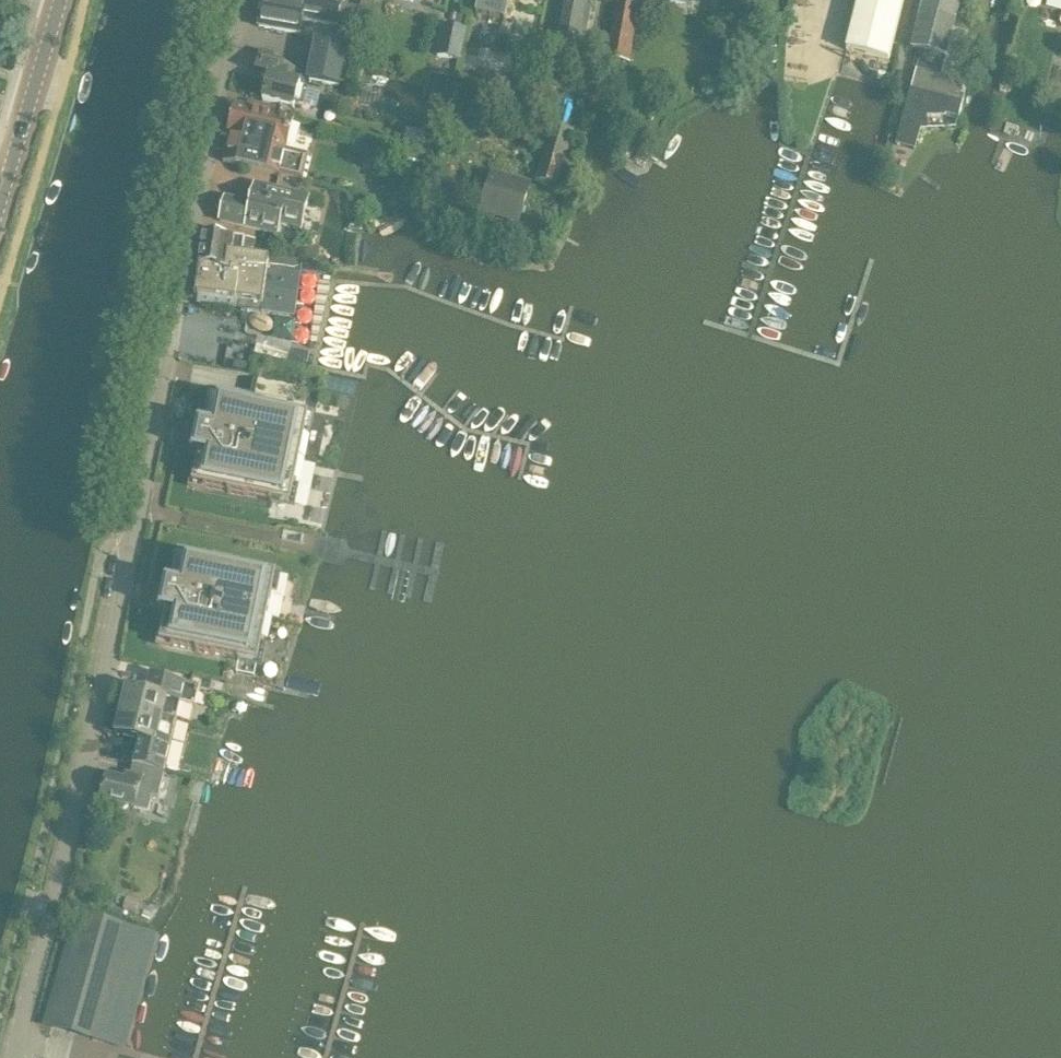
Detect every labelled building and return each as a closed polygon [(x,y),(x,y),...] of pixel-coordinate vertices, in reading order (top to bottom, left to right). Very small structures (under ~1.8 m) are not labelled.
[(359,9),(342,6),(343,4),(317,0),(265,0),(260,29),(300,36),(303,20),(344,27),(341,43),(353,45),(359,9)] [(510,0),(480,0),(477,19),(505,25),(510,0)] [(594,0),(561,0),(549,62),(581,68),(594,0)] [(904,0),(859,0),(846,52),(889,62),(904,0)] [(968,34),(954,31),(962,0),(925,0),(912,49),(922,52),(917,71),(957,81),(968,34)] [(357,31),(378,35),(383,5),(363,1),(357,31)] [(631,61),(640,9),(618,6),(610,58),(631,61)] [(459,62),(465,32),(444,27),(438,57),(459,62)] [(352,50),(353,45),(341,43),(340,48),(316,43),(308,82),(340,88),(347,50),(352,50)] [(304,107),(308,92),(299,90),(303,77),(274,58),(262,55),(257,75),(269,78),(263,101),(295,109),(296,105),(304,107)] [(959,119),(968,84),(957,81),(917,71),(897,146),(915,151),(924,117),(945,116),(946,116),(959,119)] [(528,94),(531,78),(514,74),(511,91),(528,94)] [(554,97),(557,84),(535,79),(528,109),(538,111),(543,94),(554,97)] [(275,110),(250,104),(249,109),(236,106),(229,134),(231,134),(224,164),(302,182),(308,157),(286,152),(292,124),(273,120),(275,110)] [(564,170),(574,132),(550,126),(536,180),(557,186),(561,169),(564,170)] [(388,145),(385,158),(401,161),(404,149),(388,145)] [(519,223),(530,188),(493,177),(483,212),(519,223)] [(226,198),(220,222),(278,236),(280,226),(301,231),(309,198),(256,185),(251,205),(243,209),(238,201),(226,198)] [(243,255),(245,240),(204,234),(200,265),(225,269),(227,253),(243,255)] [(302,275),(303,264),(243,256),(243,255),(227,253),(225,269),(200,265),(200,266),(198,275),(196,288),(197,288),(195,296),(243,303),(242,311),(295,319),(301,274),(302,275)] [(307,366),(309,353),(292,350),(291,350),(292,344),(257,337),(254,356),(307,366)] [(158,611),(160,611),(154,643),(171,646),(171,647),(258,665),(277,575),(275,575),(290,506),(291,507),(309,417),(221,399),(221,400),(204,397),(198,428),(196,427),(195,430),(196,430),(192,450),(191,450),(191,453),(193,453),(165,586),(163,586),(163,589),(164,589),(160,609),(159,608),(158,611)] [(196,708),(200,689),(156,677),(153,688),(149,689),(147,696),(127,691),(122,709),(177,723),(181,705),(196,708)] [(165,773),(177,723),(122,709),(116,736),(140,741),(134,766),(165,773)] [(159,799),(165,773),(134,766),(131,778),(125,777),(124,781),(107,777),(101,802),(116,806),(119,811),(125,812),(130,809),(149,813),(153,797),(159,799)] [(79,914),(47,1026),(100,1041),(133,929),(129,928),(79,914)]
